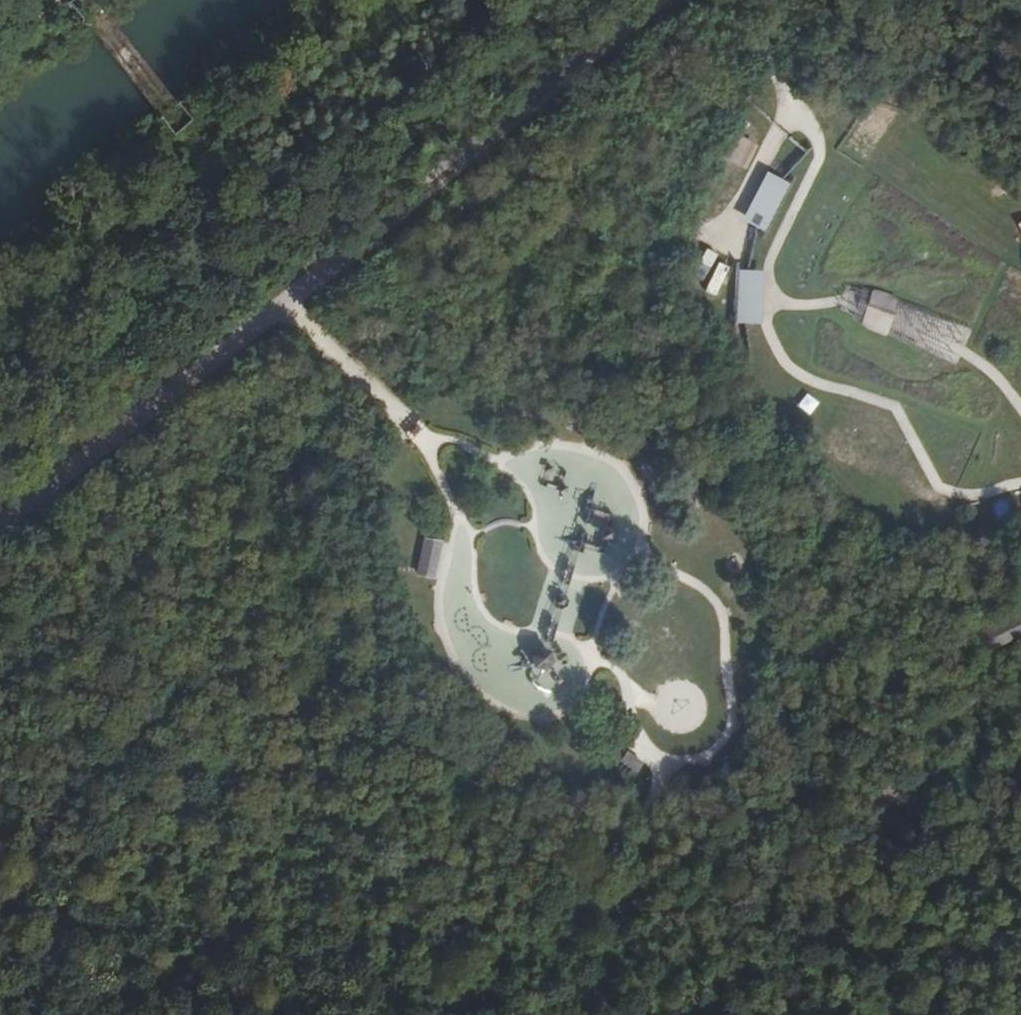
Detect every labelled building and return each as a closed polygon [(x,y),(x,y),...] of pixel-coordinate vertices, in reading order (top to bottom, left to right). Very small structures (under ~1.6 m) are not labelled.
[(741,214),(765,167),(752,161),(729,208),(741,214)] [(767,171),(741,220),(765,232),(790,183),(767,171)] [(761,323),(762,270),(737,269),(735,323),(761,323)] [(955,364),(970,333),(853,279),(839,310),(955,364)] [(420,538),(417,576),(438,578),(441,539),(420,538)] [(977,631),(986,651),(1020,634),(1020,622),(1016,612),(977,631)] [(644,761),(628,750),(622,759),(638,771),(644,761)]
